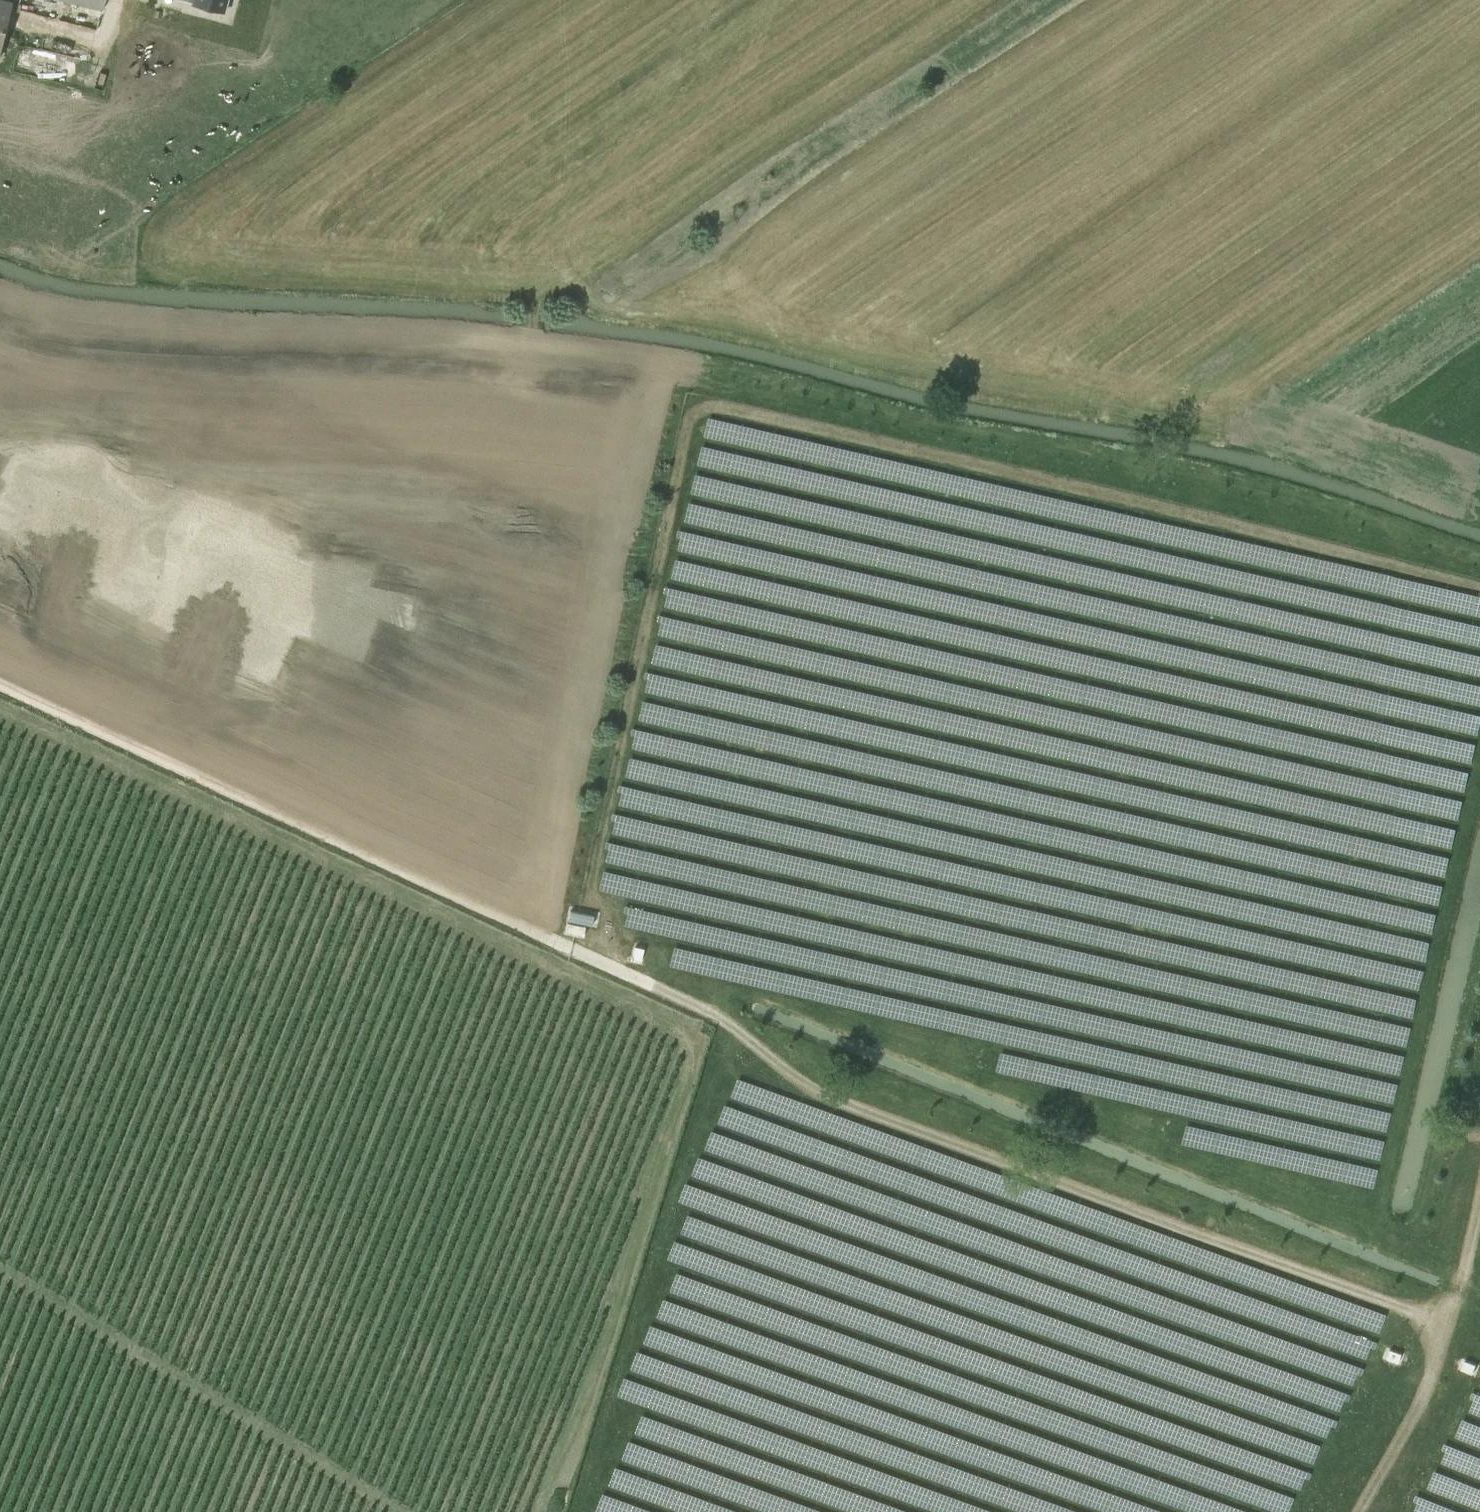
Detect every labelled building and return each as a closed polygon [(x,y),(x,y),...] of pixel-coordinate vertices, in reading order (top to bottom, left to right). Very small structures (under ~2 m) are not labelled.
[(55,76),(71,16),(7,0),(0,0),(0,62),(55,76)] [(97,10),(100,0),(59,0),(97,10)] [(227,0),(193,0),(192,4),(224,12),(227,0)] [(568,922),(566,932),(584,936),(586,927),(568,922)] [(632,958),(640,960),(642,948),(634,947),(632,958)] [(1388,1349),(1384,1361),(1397,1365),(1401,1355),(1388,1349)] [(1465,1360),(1461,1369),(1472,1374),(1476,1365),(1465,1360)]
